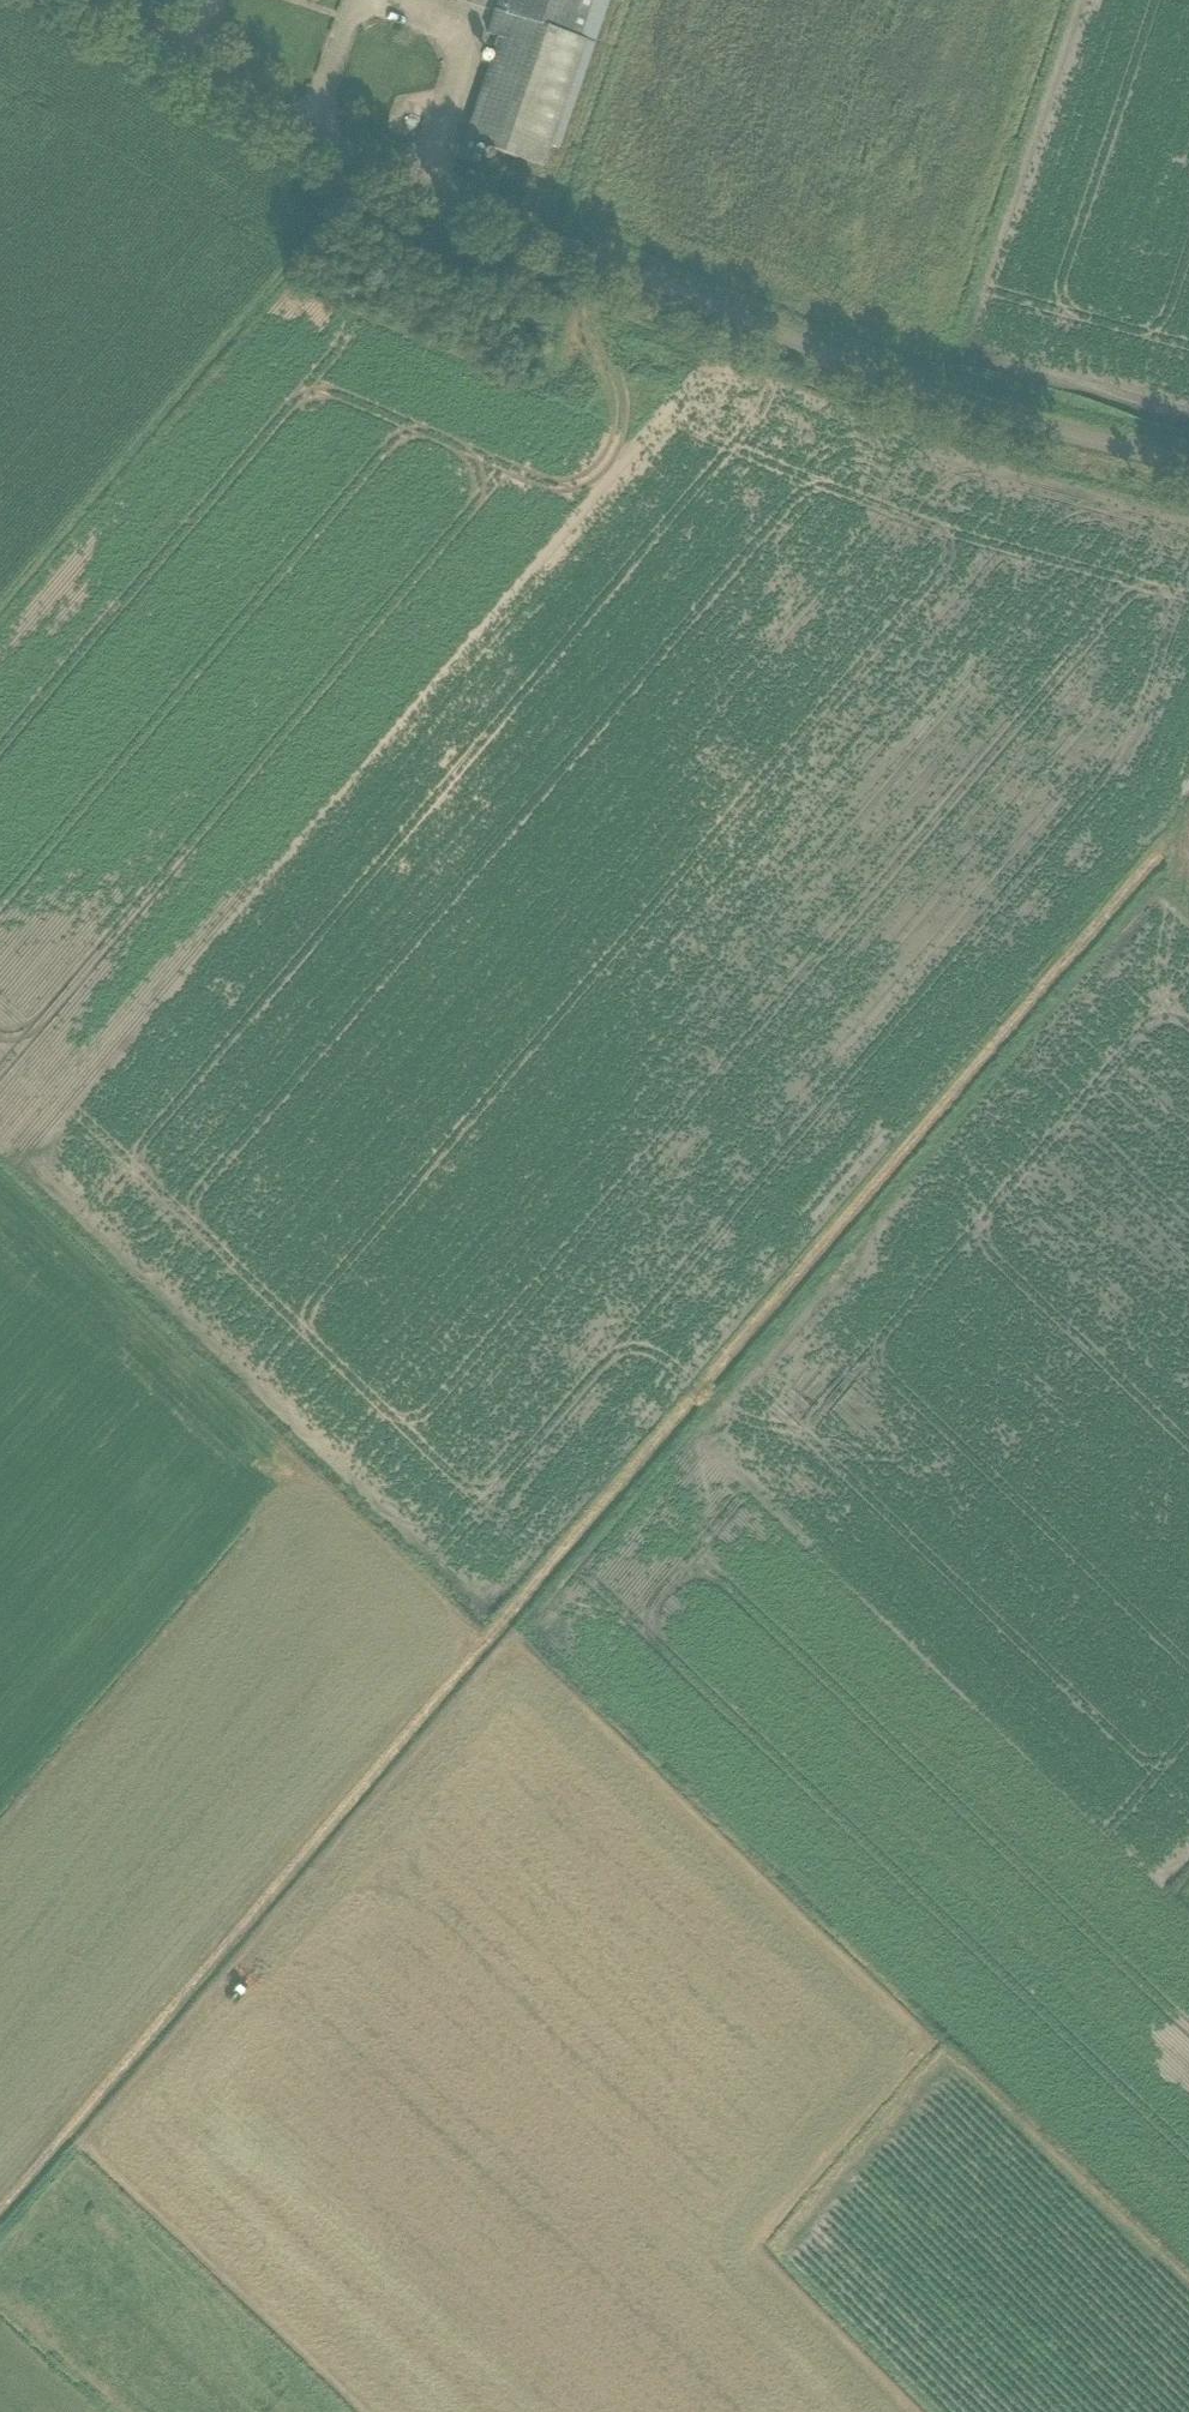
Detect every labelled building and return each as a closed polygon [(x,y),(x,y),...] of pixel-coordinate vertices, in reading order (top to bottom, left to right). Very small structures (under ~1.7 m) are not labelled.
[(593,0),(504,0),(504,1),(500,0),(496,0),(485,34),(499,39),(465,140),(543,167),(586,40),(580,38),(593,0)]
